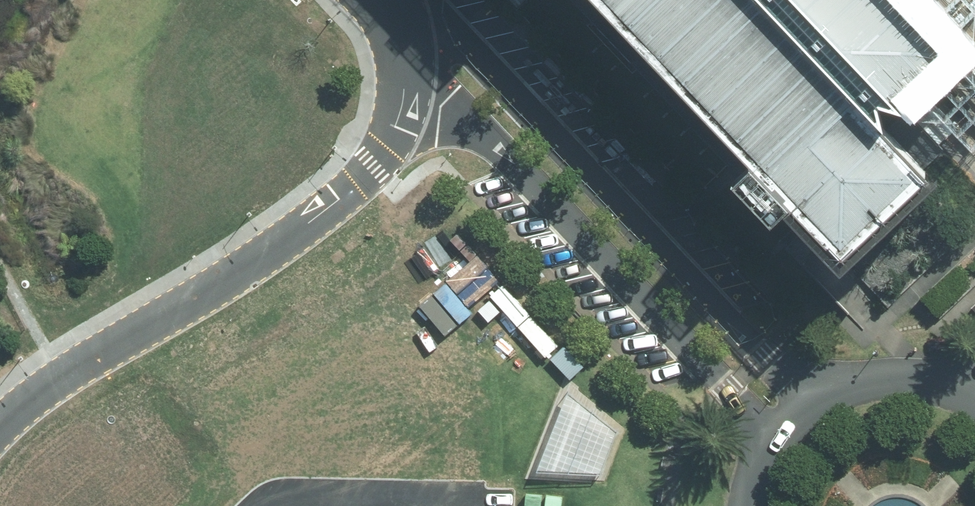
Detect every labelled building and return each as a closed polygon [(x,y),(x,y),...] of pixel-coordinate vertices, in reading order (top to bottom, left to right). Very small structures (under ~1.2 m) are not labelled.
[(831,284),(841,295),(933,207),(892,165),(871,144),(919,97),(960,58),(906,0),(573,0),(831,284)] [(617,434),(569,393),(539,473),(601,476),(617,434)]
